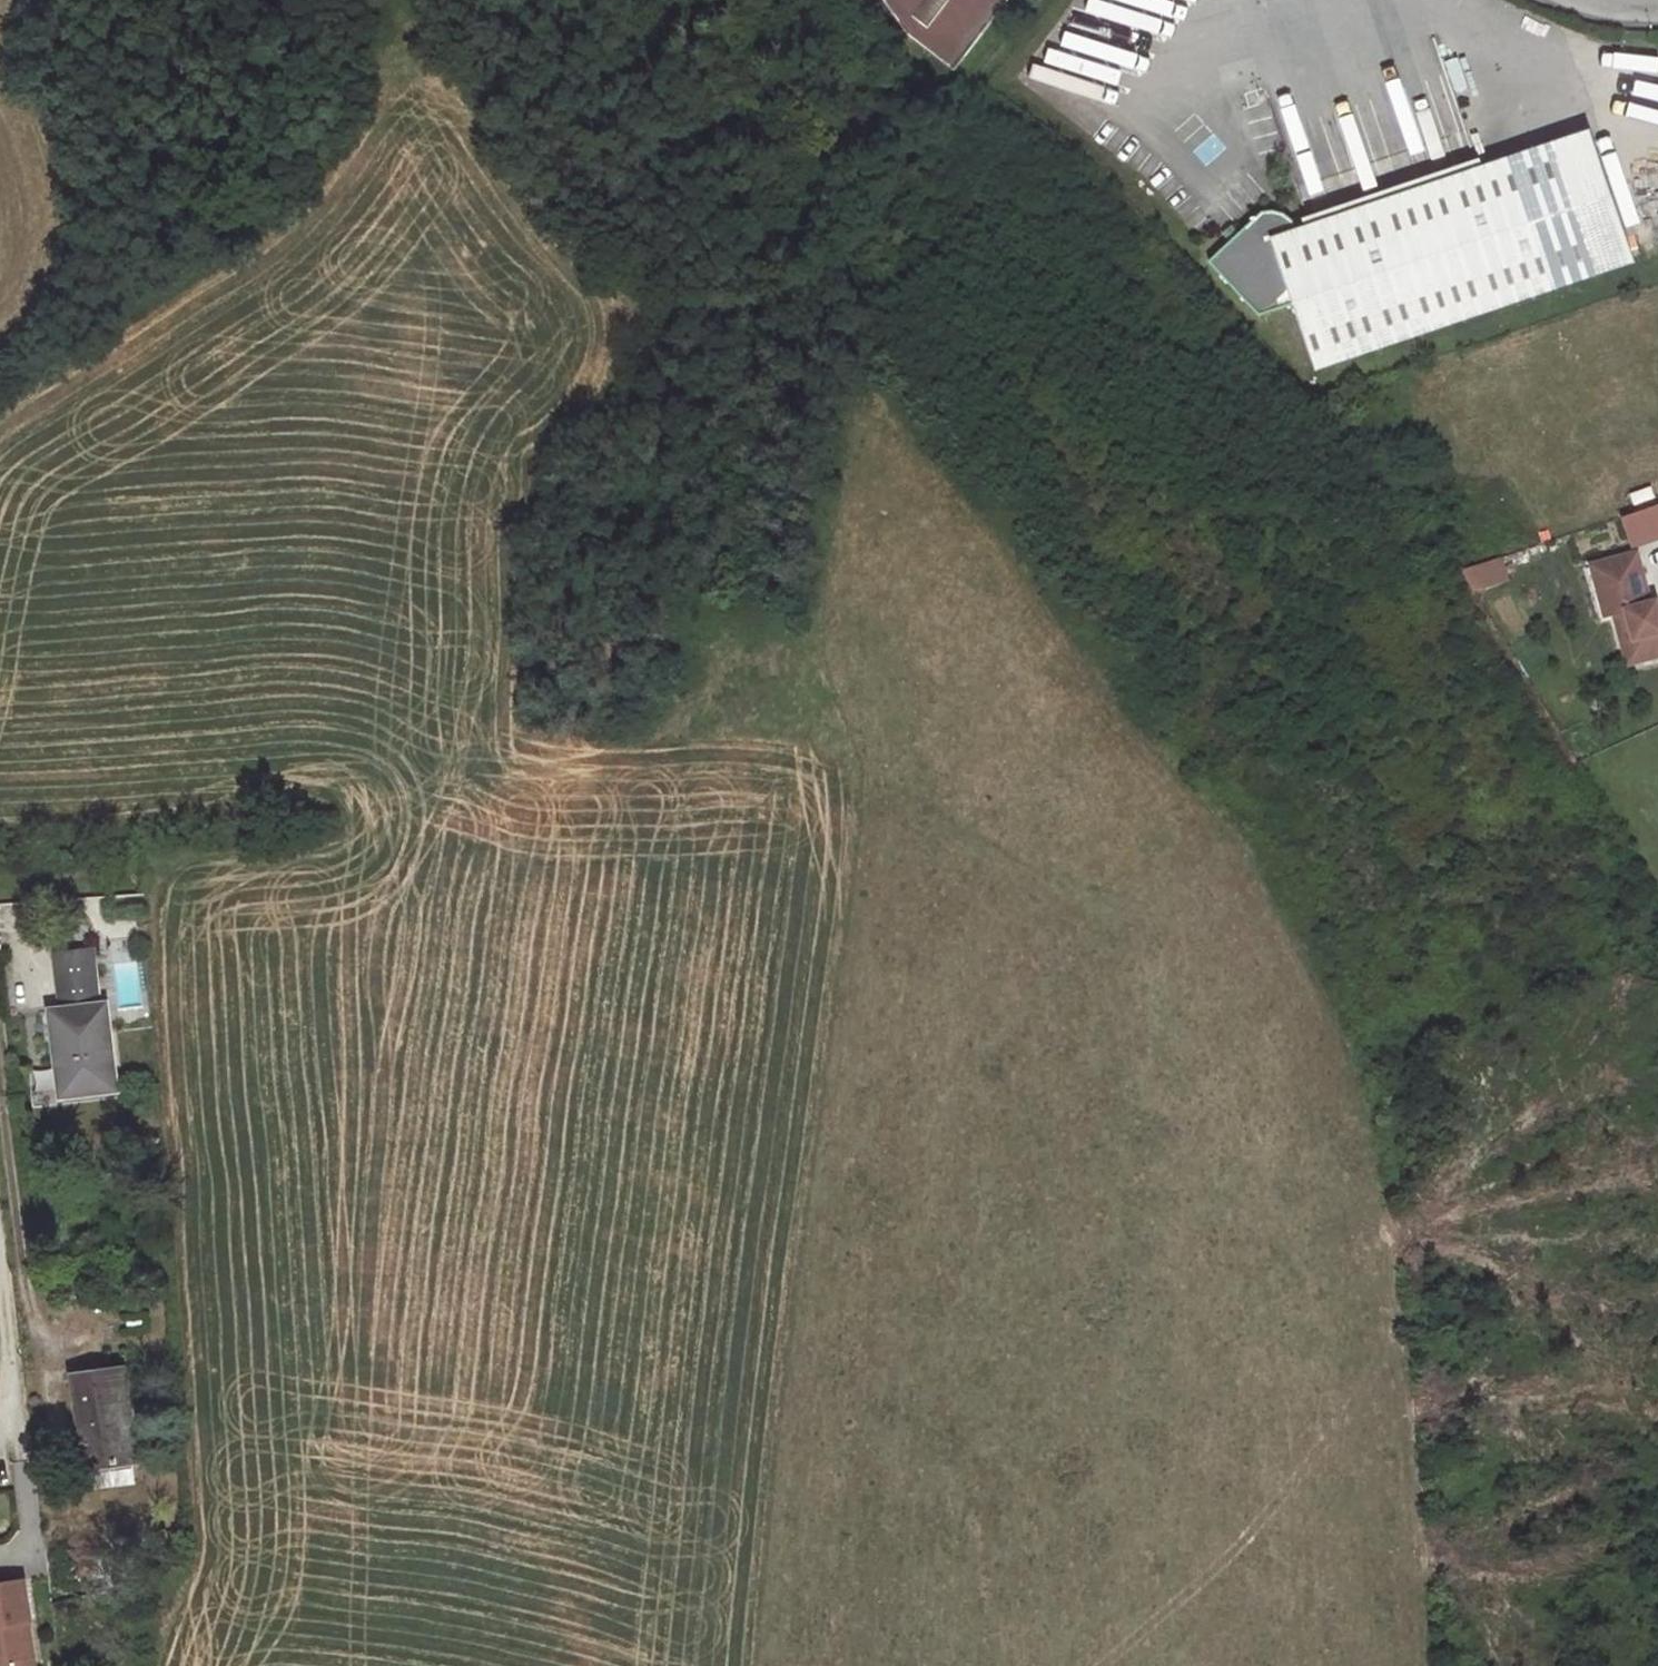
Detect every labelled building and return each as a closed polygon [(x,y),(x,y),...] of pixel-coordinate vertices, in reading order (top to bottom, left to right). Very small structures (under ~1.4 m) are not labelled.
[(1009,0),(883,0),(910,37),(955,71),(1009,0)] [(1635,262),(1591,130),(1555,142),(1600,274),(1635,262)] [(1600,274),(1555,142),(1297,229),(1294,221),(1288,216),(1283,213),(1274,211),(1263,212),(1240,233),(1231,241),(1209,261),(1258,315),(1293,303),(1315,369),(1600,274)] [(1231,241),(1240,233),(1234,226),(1224,234),(1231,241)] [(1623,514),(1633,543),(1657,535),(1657,502),(1623,514)] [(1657,601),(1650,602),(1637,553),(1592,565),(1606,616),(1615,613),(1629,664),(1657,656),(1657,605),(1657,601)] [(1503,574),(1498,556),(1461,569),(1471,585),(1503,574)] [(97,1005),(90,951),(55,955),(62,1009),(97,1005)] [(116,1089),(105,1004),(97,1005),(62,1009),(50,1011),(57,1066),(68,1065),(72,1095),(116,1089)] [(72,1095),(68,1065),(57,1066),(61,1096),(72,1095)] [(128,1368),(126,1349),(119,1350),(121,1369),(122,1368),(128,1368)] [(130,1426),(122,1368),(121,1369),(117,1369),(125,1426),(130,1426)] [(125,1426),(117,1369),(73,1375),(79,1423),(85,1422),(87,1436),(81,1437),(86,1469),(87,1468),(90,1486),(135,1480),(132,1462),(135,1462),(130,1426),(125,1426)] [(23,1580),(0,1584),(0,1665),(20,1665),(34,1664),(30,1636),(26,1636),(22,1623),(28,1622),(30,1621),(23,1580)]
